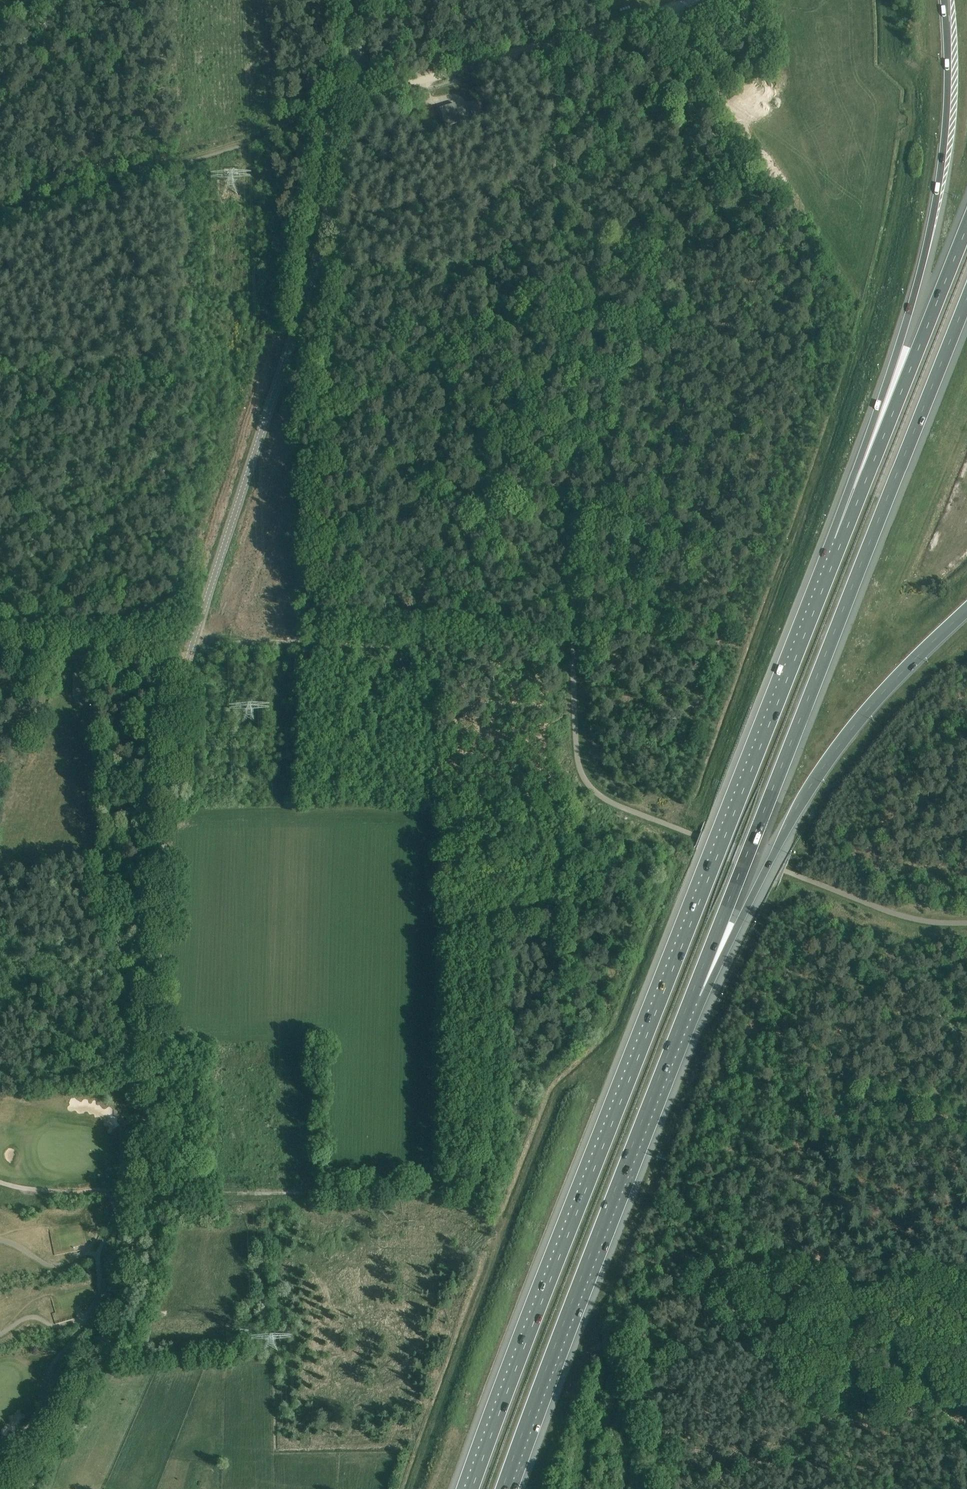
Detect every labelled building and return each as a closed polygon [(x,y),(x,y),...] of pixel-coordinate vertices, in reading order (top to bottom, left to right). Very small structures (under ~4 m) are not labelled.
[(468,103),(472,114),(481,111),(477,101),(468,103)] [(440,108),(446,127),(461,122),(455,103),(440,108)] [(404,117),(406,124),(419,120),(417,113),(404,117)] [(140,1333),(136,1350),(142,1351),(146,1335),(140,1333)]
